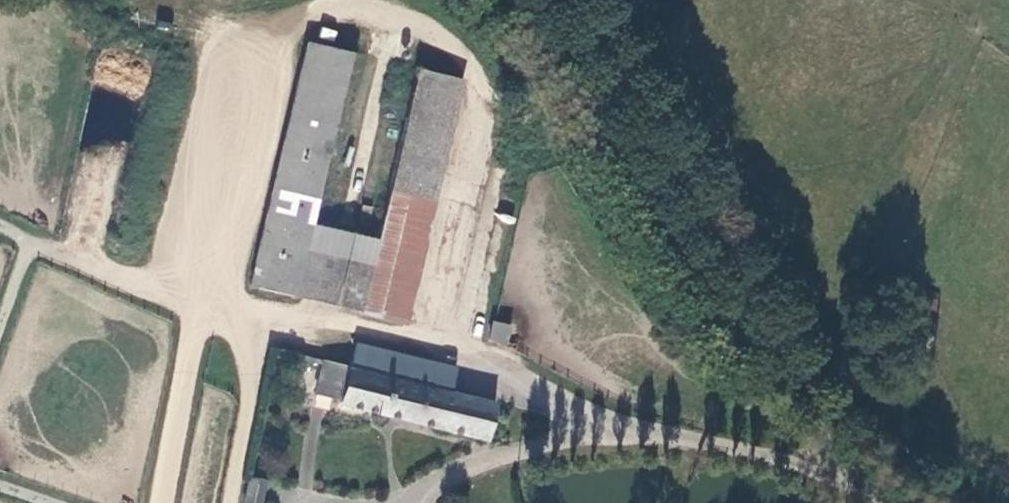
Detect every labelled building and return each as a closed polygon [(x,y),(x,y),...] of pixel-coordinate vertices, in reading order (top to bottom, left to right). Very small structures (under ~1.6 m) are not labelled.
[(398,321),(463,79),(317,39),(253,281),(398,321)] [(494,320),(488,340),(507,346),(513,325),(494,320)] [(336,403),(487,441),(496,402),(451,391),(458,366),(355,342),(348,365),(322,359),(314,394),(337,400),(336,403)] [(265,383),(313,393),(321,358),(273,347),(265,383)] [(245,502),(258,502),(263,481),(252,478),(245,502)]
